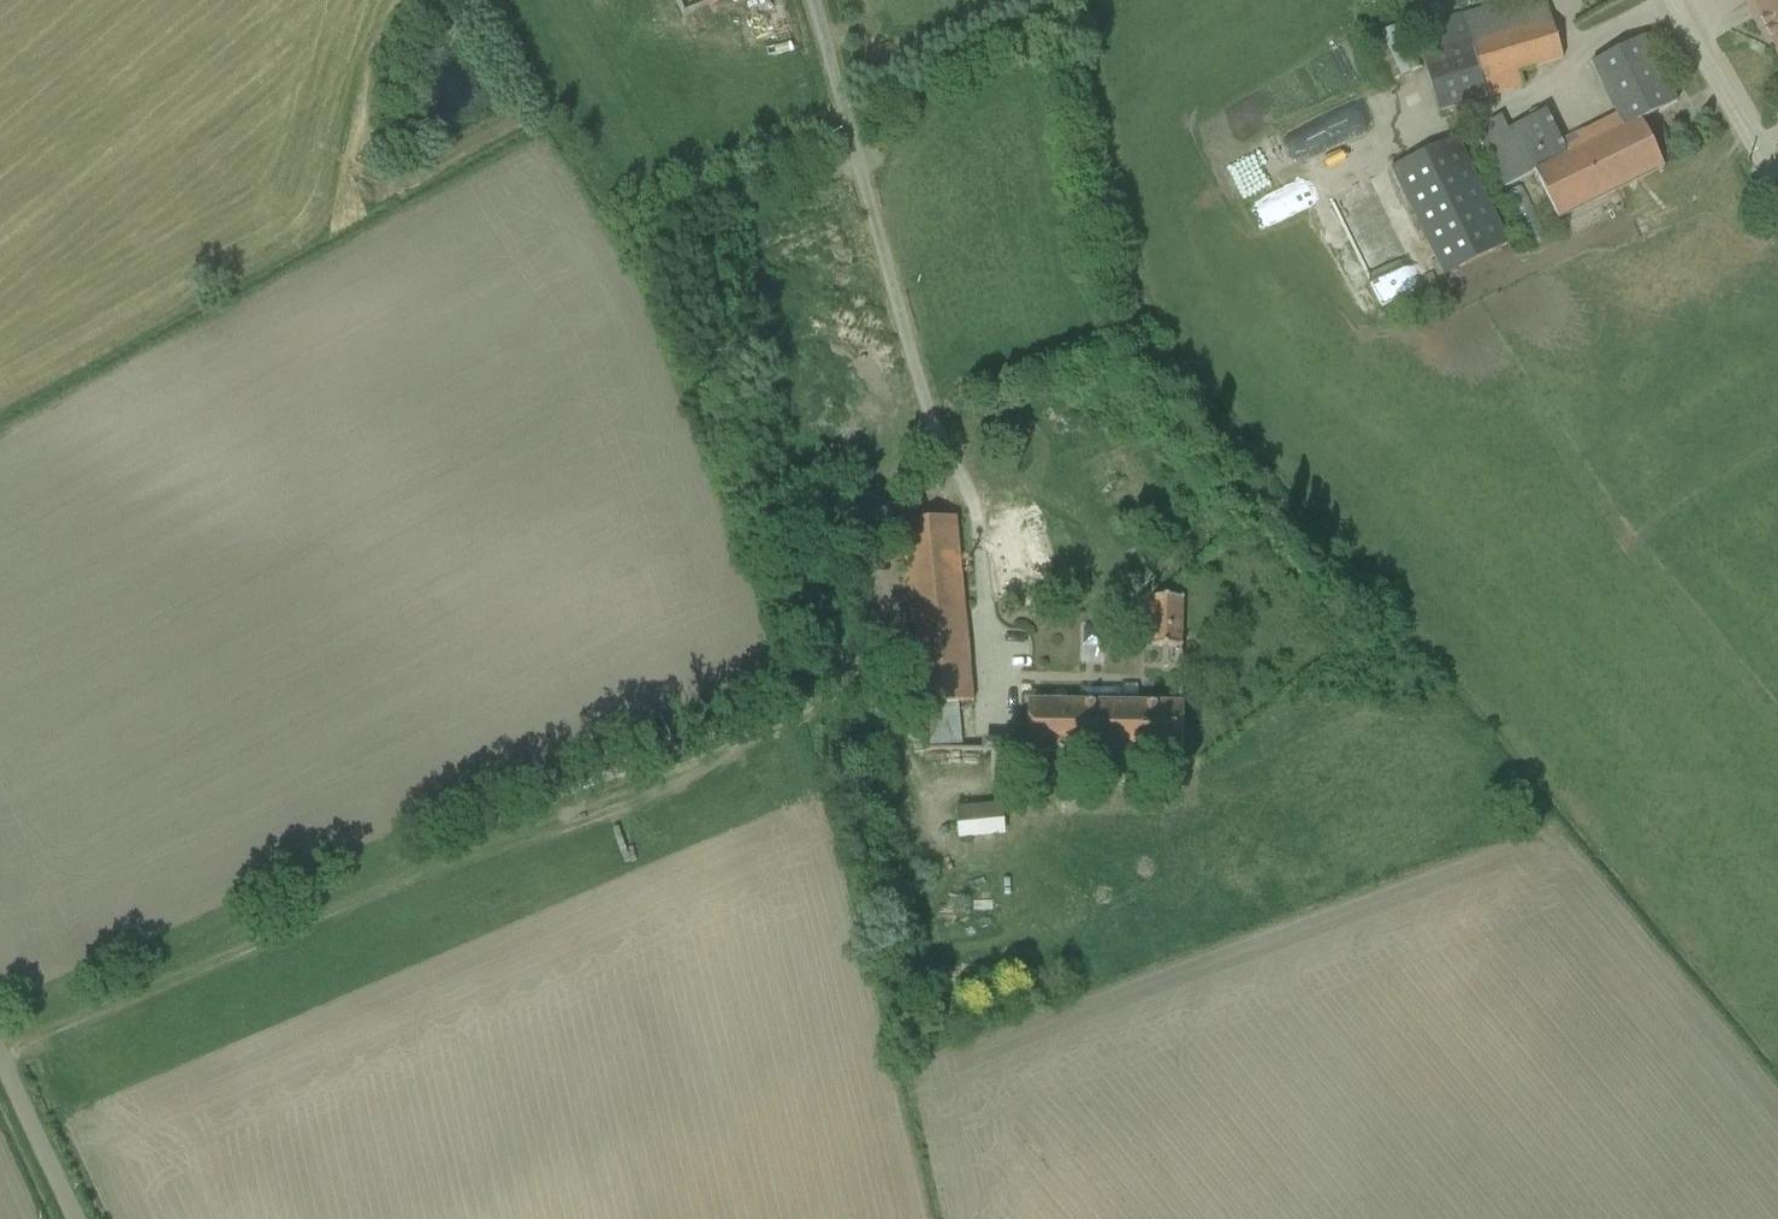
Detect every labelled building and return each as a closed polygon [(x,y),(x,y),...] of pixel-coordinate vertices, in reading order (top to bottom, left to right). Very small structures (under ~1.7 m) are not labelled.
[(697,15),(739,4),(738,0),(692,0),(697,15)] [(1472,10),(1489,0),(1466,0),(1472,10)] [(1775,68),(1777,66),(1777,0),(1751,0),(1741,5),(1775,68)] [(1530,78),(1574,66),(1563,26),(1515,40),(1506,10),(1426,33),(1450,118),(1535,94),(1530,78)] [(1380,41),(1394,87),(1426,78),(1412,31),(1380,41)] [(1565,224),(1678,181),(1656,123),(1687,111),(1660,42),(1601,64),(1624,124),(1570,145),(1560,118),(1517,134),(1512,122),(1487,132),(1511,194),(1548,180),(1565,224)] [(1252,199),(1379,137),(1364,107),(1238,169),(1252,199)] [(1473,143),(1403,170),(1447,282),(1517,255),(1473,143)] [(1419,278),(1383,290),(1390,310),(1426,298),(1419,278)] [(982,524),(911,529),(914,559),(931,558),(940,582),(953,578),(954,593),(936,600),(938,618),(943,632),(944,646),(971,644),(972,644),(981,667),(999,666),(993,579),(982,550),(982,544),(976,529),(966,530),(982,524)] [(1104,627),(1105,657),(1129,656),(1128,626),(1104,627)] [(1055,650),(1054,636),(1036,638),(1037,651),(1055,650)] [(1017,749),(1177,752),(1178,701),(1018,698),(1017,749)] [(985,838),(1035,837),(1035,813),(984,814),(985,838)]
